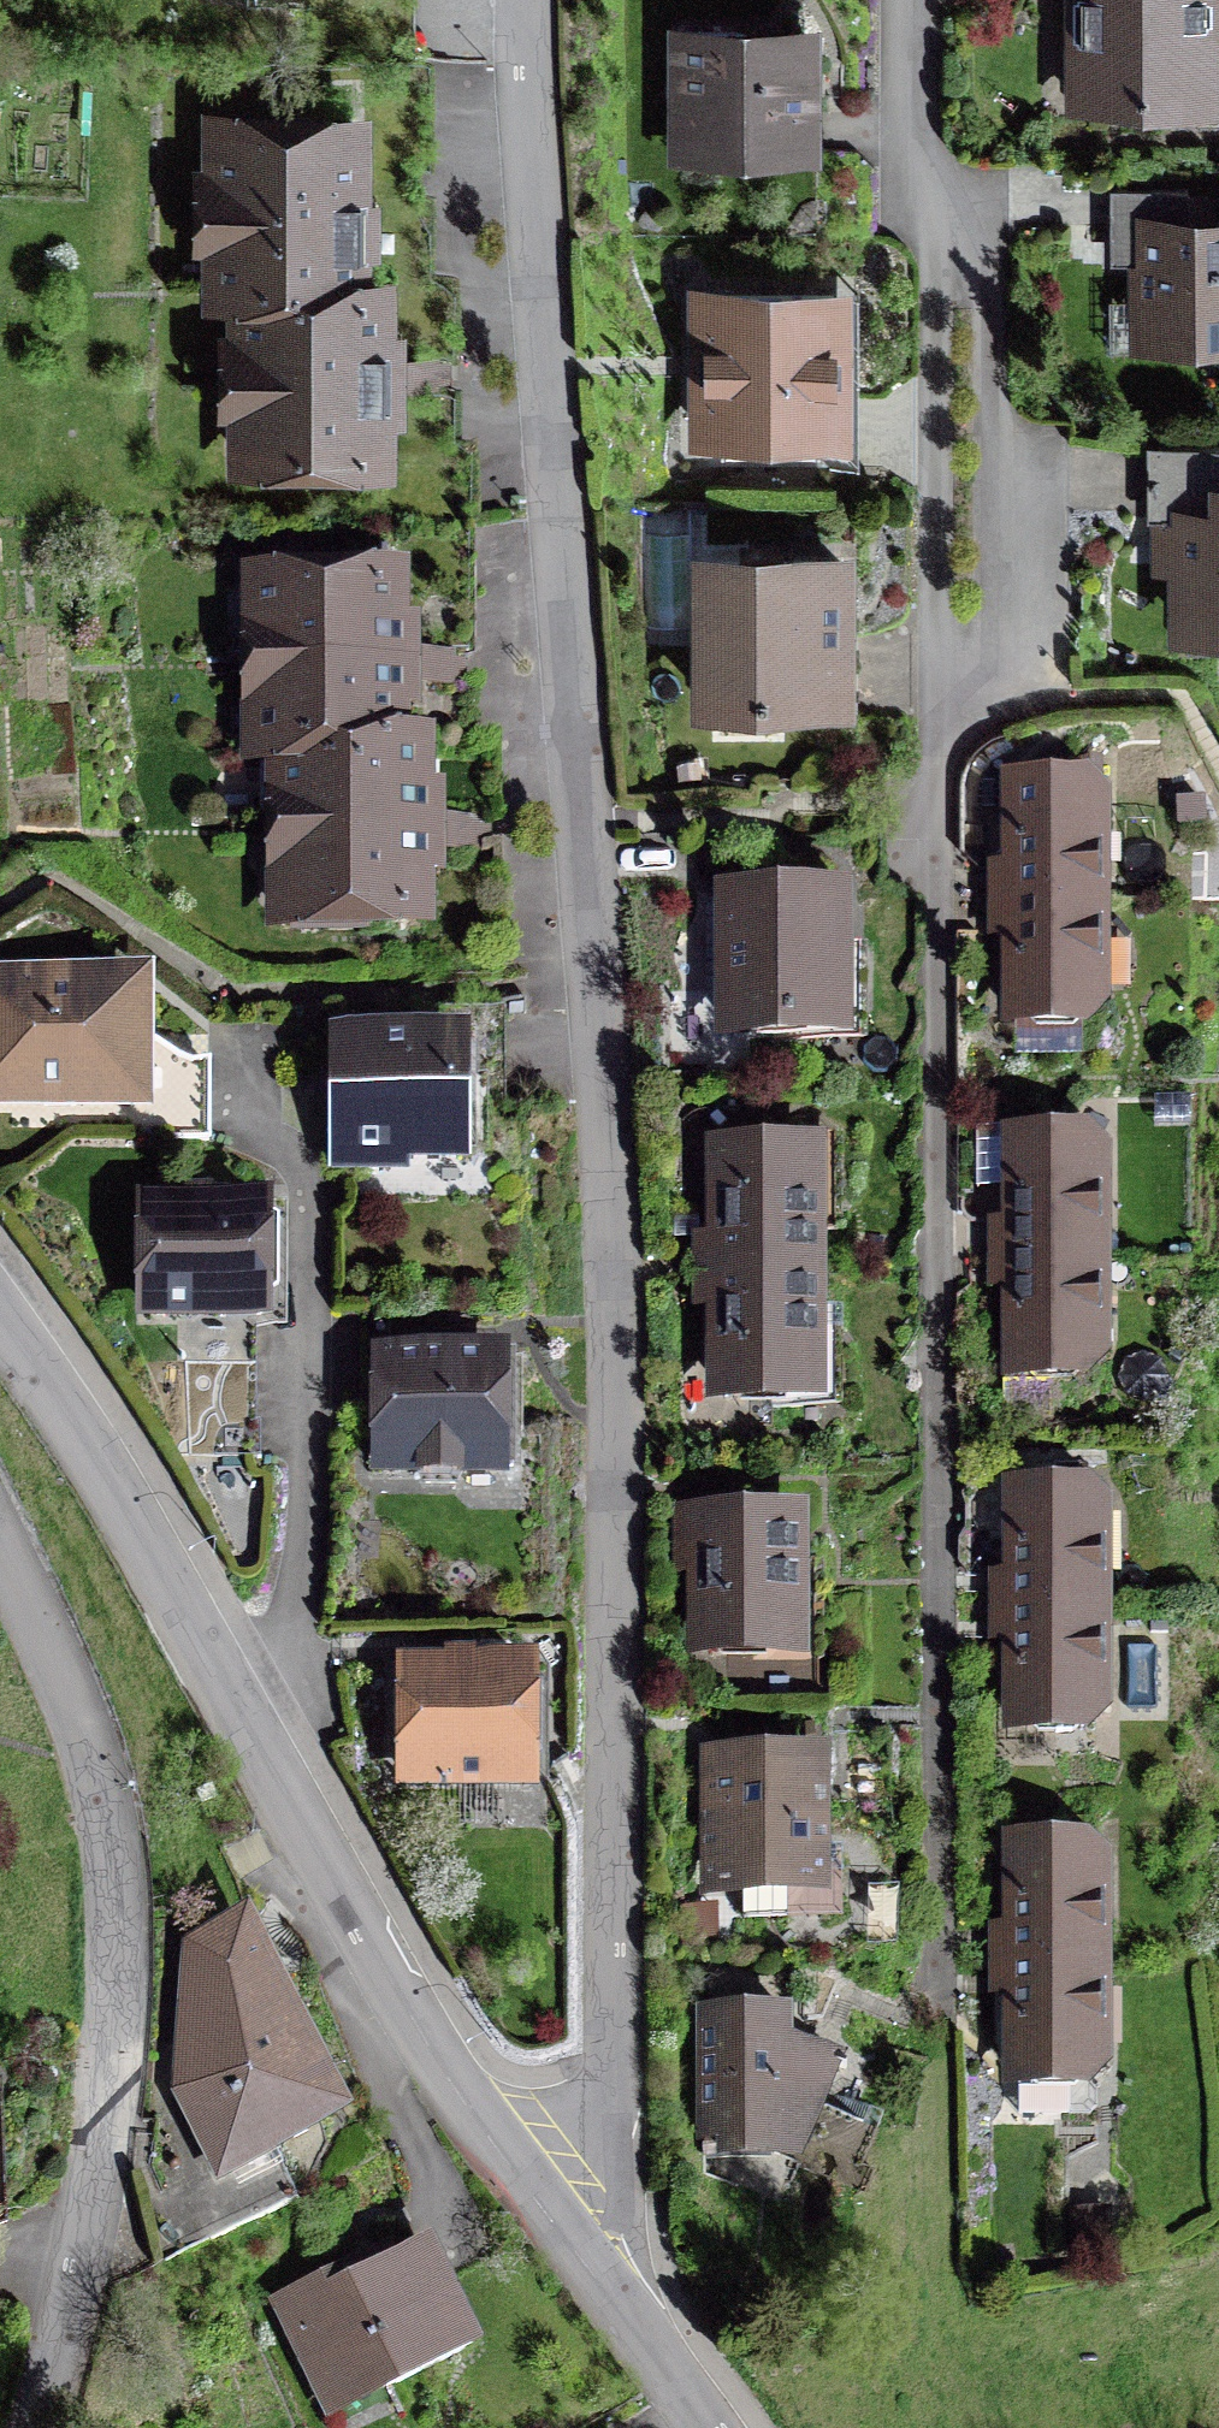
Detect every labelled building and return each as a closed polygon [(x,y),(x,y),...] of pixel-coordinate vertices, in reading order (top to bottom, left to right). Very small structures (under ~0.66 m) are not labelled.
[(1080,100),(1205,100),(1205,0),(1080,0),(1080,100)] [(805,29),(681,30),(683,137),(747,137),(747,154),(807,154),(805,29)] [(246,289),(352,289),(351,124),(221,124),(222,289),(246,289)] [(1117,189),(1115,240),(1141,241),(1140,298),(1159,298),(1158,339),(1213,341),(1214,319),(1218,319),(1218,224),(1188,223),(1188,191),(1117,189)] [(376,289),(352,289),(246,289),(246,375),(376,374),(376,289)] [(833,296),(707,296),(707,434),(833,434),(833,296)] [(377,459),(376,374),(246,375),(246,460),(317,460),(317,521),(458,520),(458,459),(377,459)] [(1159,446),(1159,540),(1184,540),(1184,609),(1218,609),(1218,446),(1159,446)] [(458,520),(317,521),(317,581),(391,580),(459,580),(458,520)] [(840,561),(707,561),(707,700),(840,700),(840,561)] [(259,581),(259,666),(391,666),(391,580),(317,581),(259,581)] [(260,751),(284,750),(391,750),(391,666),(259,666),(260,751)] [(416,750),(391,750),(284,750),(284,832),(417,832),(416,750)] [(1082,786),(1014,786),(1014,901),(1100,901),(1098,799),(1082,786)] [(417,916),(417,832),(284,832),(285,916),(417,916)] [(834,899),(729,899),(729,1027),(796,1026),(796,1008),(861,1008),(861,955),(834,955),(834,899)] [(1100,901),(1014,901),(1014,1017),(1084,1017),(1099,1003),(1100,901)] [(0,985),(0,1093),(137,1094),(137,1100),(209,1100),(210,1062),(137,1062),(138,985),(0,985)] [(506,1017),(464,1017),(464,1085),(507,1085),(506,1017)] [(457,1038),(343,1038),(343,1152),(471,1152),(471,1093),(457,1093),(457,1038)] [(209,1135),(209,1100),(137,1100),(137,1135),(209,1135)] [(1083,1139),(1016,1139),(1015,1254),(1101,1255),(1100,1153),(1083,1139)] [(725,1151),(725,1272),(810,1272),(810,1151),(725,1151)] [(259,1204),(150,1203),(150,1311),(258,1312),(259,1204)] [(1101,1255),(1015,1254),(1015,1369),(1083,1370),(1100,1354),(1101,1255)] [(810,1272),(725,1272),(724,1391),(810,1391),(810,1272)] [(496,1357),(385,1357),(384,1468),(495,1469),(496,1357)] [(1085,1491),(1016,1491),(1016,1606),(1102,1607),(1101,1507),(1085,1491)] [(789,1518),(705,1518),(706,1646),(790,1646),(789,1518)] [(1102,1607),(1016,1606),(1015,1723),(1085,1723),(1102,1707),(1102,1607)] [(525,1666),(411,1665),(410,1780),(525,1781),(525,1666)] [(716,1879),(742,1879),(742,1918),(788,1918),(788,1879),(814,1879),(814,1767),(788,1767),(788,1749),(741,1749),(741,1767),(715,1767),(716,1879)] [(1082,1845),(1016,1845),(1016,1960),(1102,1960),(1100,1859),(1082,1845)] [(241,1929),(196,1950),(184,2088),(222,2167),(330,2111),(241,1929)] [(1101,2061),(1102,1960),(1016,1960),(1016,2113),(1071,2113),(1071,2076),(1087,2075),(1101,2061)] [(765,2013),(706,2012),(705,2136),(767,2137),(797,2150),(834,2060),(767,2032),(765,2013)] [(413,2233),(277,2298),(326,2400),(379,2374),(386,2387),(469,2348),(413,2233)]
